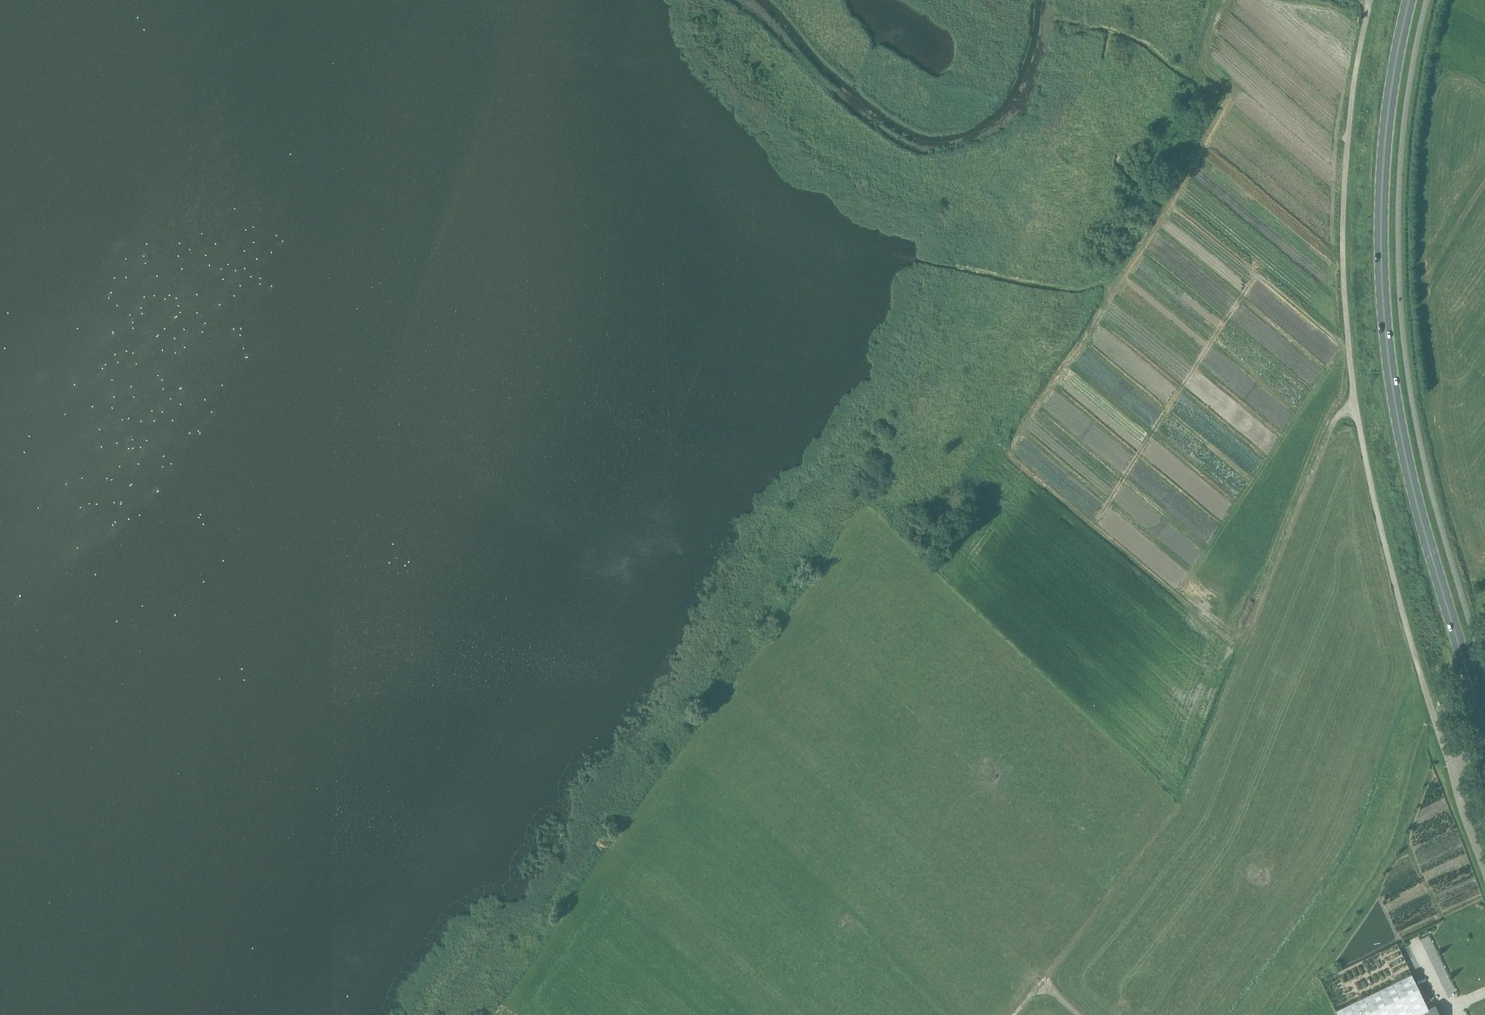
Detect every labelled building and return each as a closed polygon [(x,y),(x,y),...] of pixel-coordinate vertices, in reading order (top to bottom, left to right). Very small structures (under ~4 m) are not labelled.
[(1335,1009),(1338,1014),(1440,1014),(1435,1005),(1429,1008),(1411,972),(1335,1009)]
